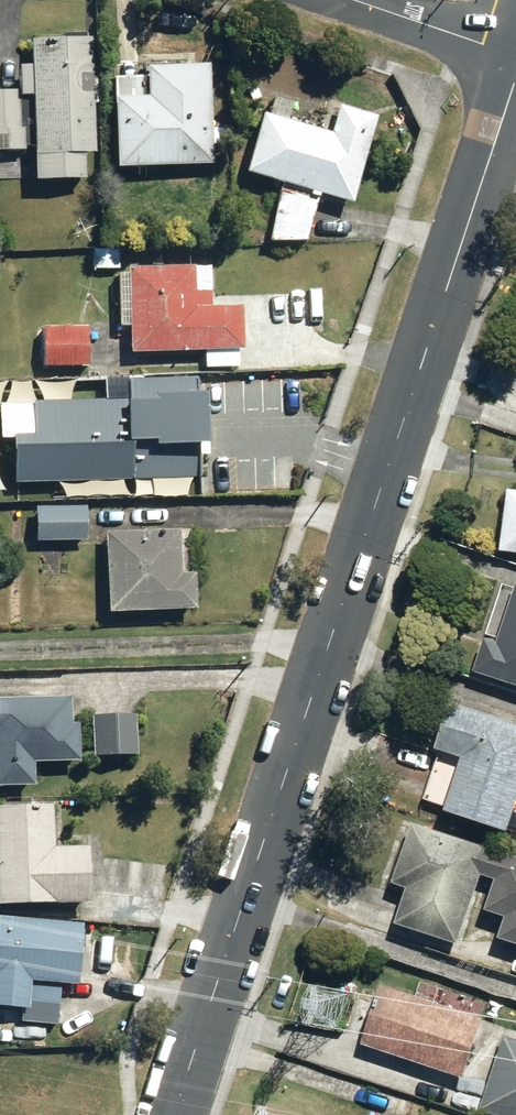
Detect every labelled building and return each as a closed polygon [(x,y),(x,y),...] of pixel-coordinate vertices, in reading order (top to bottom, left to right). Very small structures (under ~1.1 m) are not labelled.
[(87,40),(26,43),(31,186),(83,184),(82,157),(92,157),(87,40)] [(108,103),(111,173),(210,169),(206,67),(142,70),(143,101),(108,103)] [(22,155),(21,132),(17,132),(16,92),(0,93),(0,155),(22,155)] [(349,208),(375,119),(335,108),(327,136),(260,117),(242,178),(349,208)] [(126,326),(125,355),(237,356),(238,310),(210,309),(211,271),(117,269),(116,326),(126,326)] [(89,329),(41,328),(39,373),(88,374),(89,329)] [(0,406),(0,448),(11,448),(11,485),(130,484),(130,492),(162,491),(162,481),(202,481),(202,381),(121,381),(121,405),(0,406)] [(496,555),(515,558),(515,494),(504,493),(496,555)] [(84,507),(29,508),(30,545),(85,544),(84,507)] [(190,531),(101,536),(106,614),(194,609),(190,531)] [(468,673),(515,689),(515,585),(514,584),(494,644),(480,639),(468,673)] [(0,700),(0,787),(31,788),(31,763),(75,764),(76,725),(67,724),(67,701),(0,700)] [(445,705),(432,755),(440,758),(423,809),(508,838),(515,814),(515,729),(445,705)] [(134,720),(87,721),(88,761),(135,760),(134,720)] [(53,908),(53,916),(80,916),(81,849),(49,849),(49,808),(0,808),(0,908),(53,908)] [(411,822),(386,892),(403,899),(393,925),(455,948),(462,929),(515,950),(515,861),(411,822)] [(0,928),(0,951),(78,957),(81,924),(29,920),(0,928)] [(25,1012),(26,1006),(55,1008),(57,983),(76,984),(78,957),(0,951),(0,1010),(25,1012)] [(414,997),(380,983),(359,1047),(461,1079),(480,1020),(435,1006),(441,989),(419,982),(414,997)] [(502,1034),(478,1114),(515,1114),(515,1038),(502,1034)]
